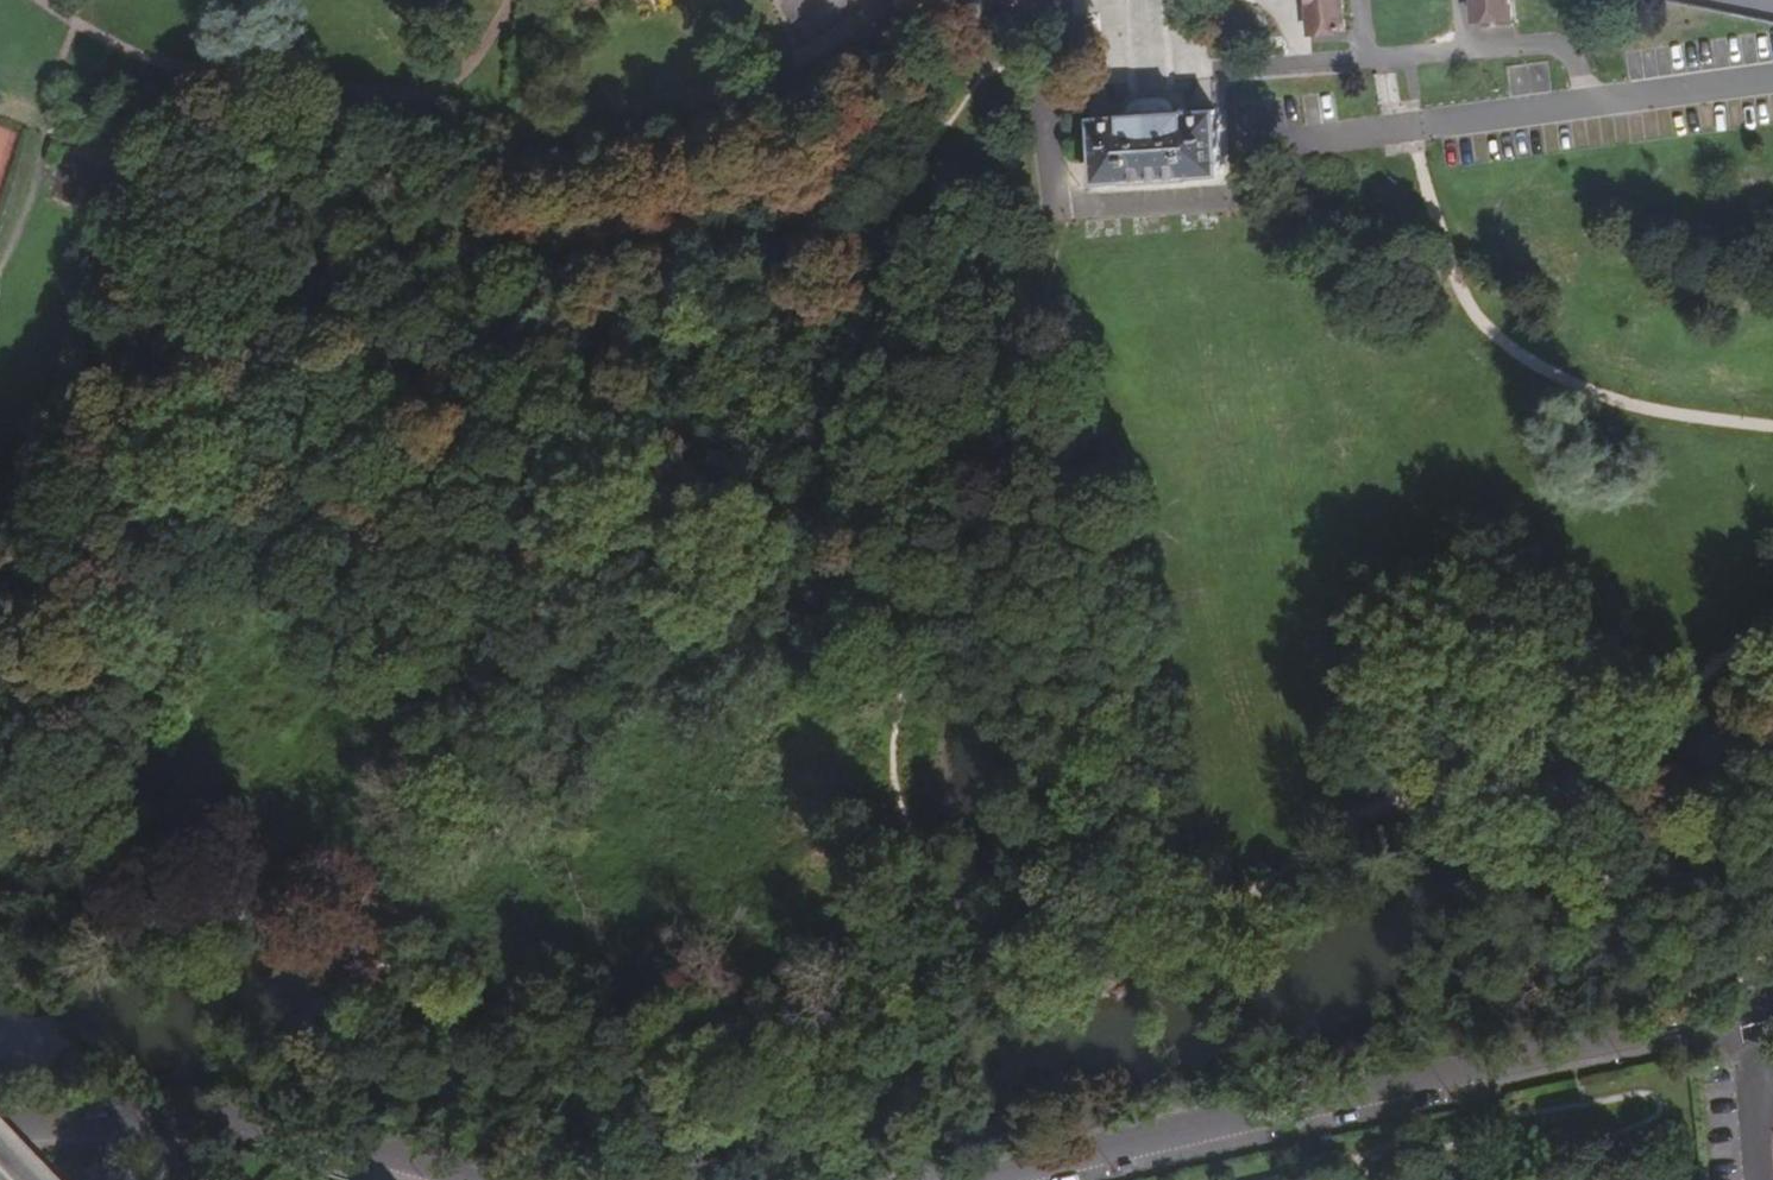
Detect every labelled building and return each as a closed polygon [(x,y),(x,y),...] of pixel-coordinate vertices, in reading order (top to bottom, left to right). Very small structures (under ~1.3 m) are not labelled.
[(808,79),(809,81),(910,17),(901,0),(881,0),(796,53),(808,79)] [(910,17),(938,0),(901,0),(910,17)] [(1308,33),(1344,30),(1341,0),(1304,0),(1308,33)] [(1510,0),(1473,0),(1475,19),(1511,17),(1510,0)] [(1216,110),(1093,119),(1098,181),(1128,179),(1129,182),(1192,177),(1192,174),(1221,172),(1216,110)]
